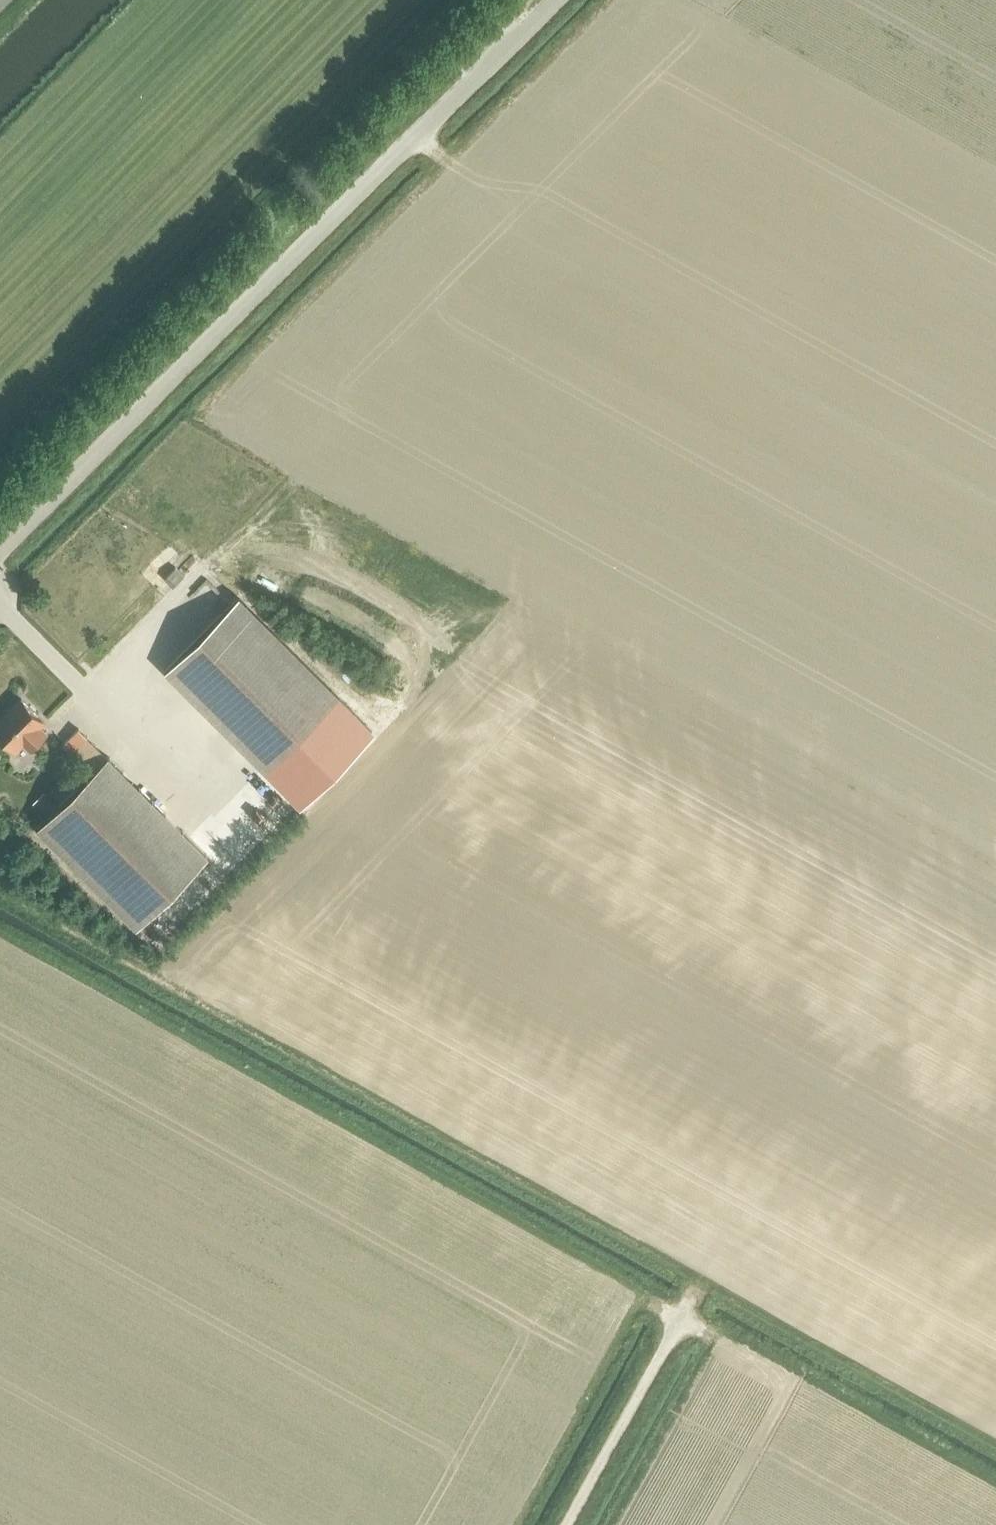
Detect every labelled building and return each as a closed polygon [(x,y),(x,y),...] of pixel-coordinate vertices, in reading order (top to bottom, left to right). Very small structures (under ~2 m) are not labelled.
[(236,598),(164,670),(179,685),(265,771),(298,803),(370,731),(337,699),(236,598)] [(6,745),(9,743),(16,750),(24,742),(30,749),(47,732),(40,725),(44,721),(22,698),(0,719),(0,739),(6,745)] [(47,817),(37,827),(137,927),(208,855),(108,755),(58,806),(47,817)] [(47,794),(35,806),(47,817),(58,806),(47,794)]
